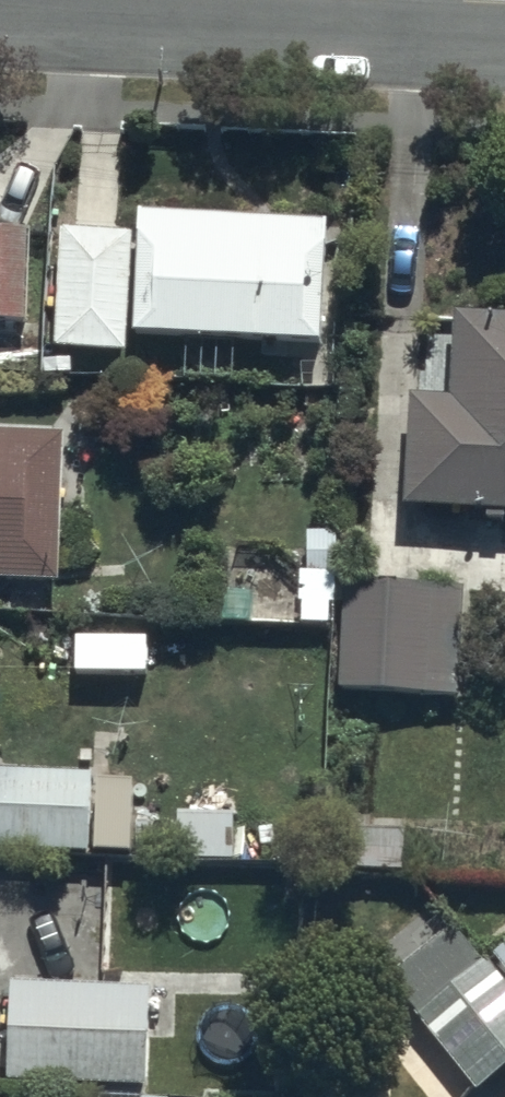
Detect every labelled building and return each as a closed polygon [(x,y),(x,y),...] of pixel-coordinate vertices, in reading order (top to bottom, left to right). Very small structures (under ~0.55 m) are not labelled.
[(328,227),(138,218),(132,339),(322,348),(328,227)] [(129,225),(57,222),(51,339),(123,342),(129,225)] [(0,223),(0,313),(22,314),(26,224),(0,223)] [(504,304),(448,301),(444,389),(405,387),(405,395),(377,394),(375,433),(406,435),(403,500),(504,505),(504,296),(504,304)] [(0,423),(0,573),(53,575),(59,425),(0,423)] [(225,554),(222,621),(332,623),(333,524),(308,523),(307,556),(225,554)] [(460,575),(339,571),(335,685),(457,689),(460,575)] [(129,799),(130,766),(0,761),(0,845),(128,849),(129,799)] [(231,803),(173,801),(171,851),(229,853),(231,803)] [(450,921),(382,979),(473,1088),(504,1061),(504,985),(450,921)] [(490,948),(504,966),(504,936),(490,948)] [(7,972),(7,975),(4,1075),(143,1079),(147,976),(7,972)]
